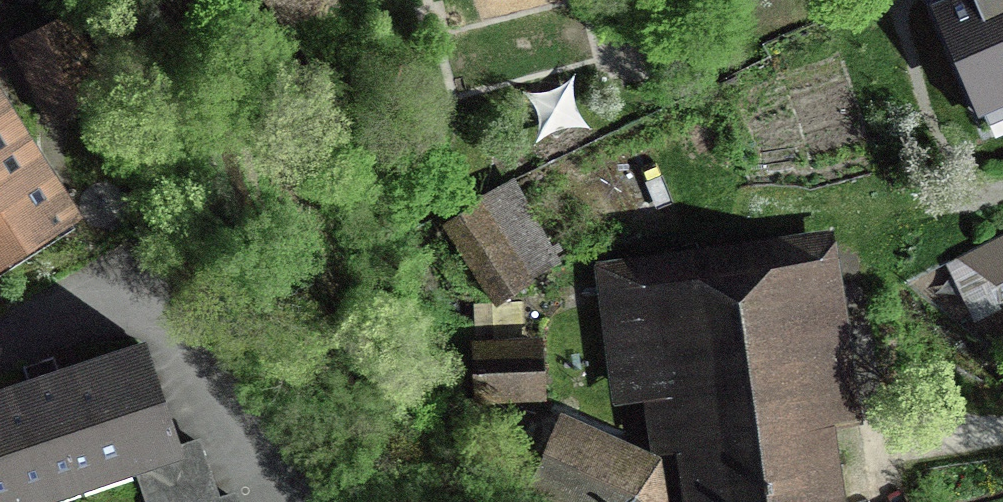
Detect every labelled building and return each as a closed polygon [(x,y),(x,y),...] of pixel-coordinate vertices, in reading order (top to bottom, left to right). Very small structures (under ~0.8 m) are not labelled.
[(984,103),(1002,95),(1002,0),(961,0),(938,10),(977,105),(984,103)] [(67,20),(15,45),(48,114),(101,89),(67,20)] [(77,208),(0,86),(0,256),(77,208)] [(530,280),(479,204),(446,225),(497,301),(512,292),(530,280)] [(609,319),(618,386),(666,380),(668,400),(685,403),(699,501),(838,501),(803,264),(652,286),(656,313),(609,319)] [(0,384),(0,501),(9,501),(184,441),(147,333),(0,384)] [(541,345),(475,349),(476,394),(543,391),(542,381),(541,345)] [(559,423),(532,483),(575,501),(660,501),(654,466),(559,423)]
